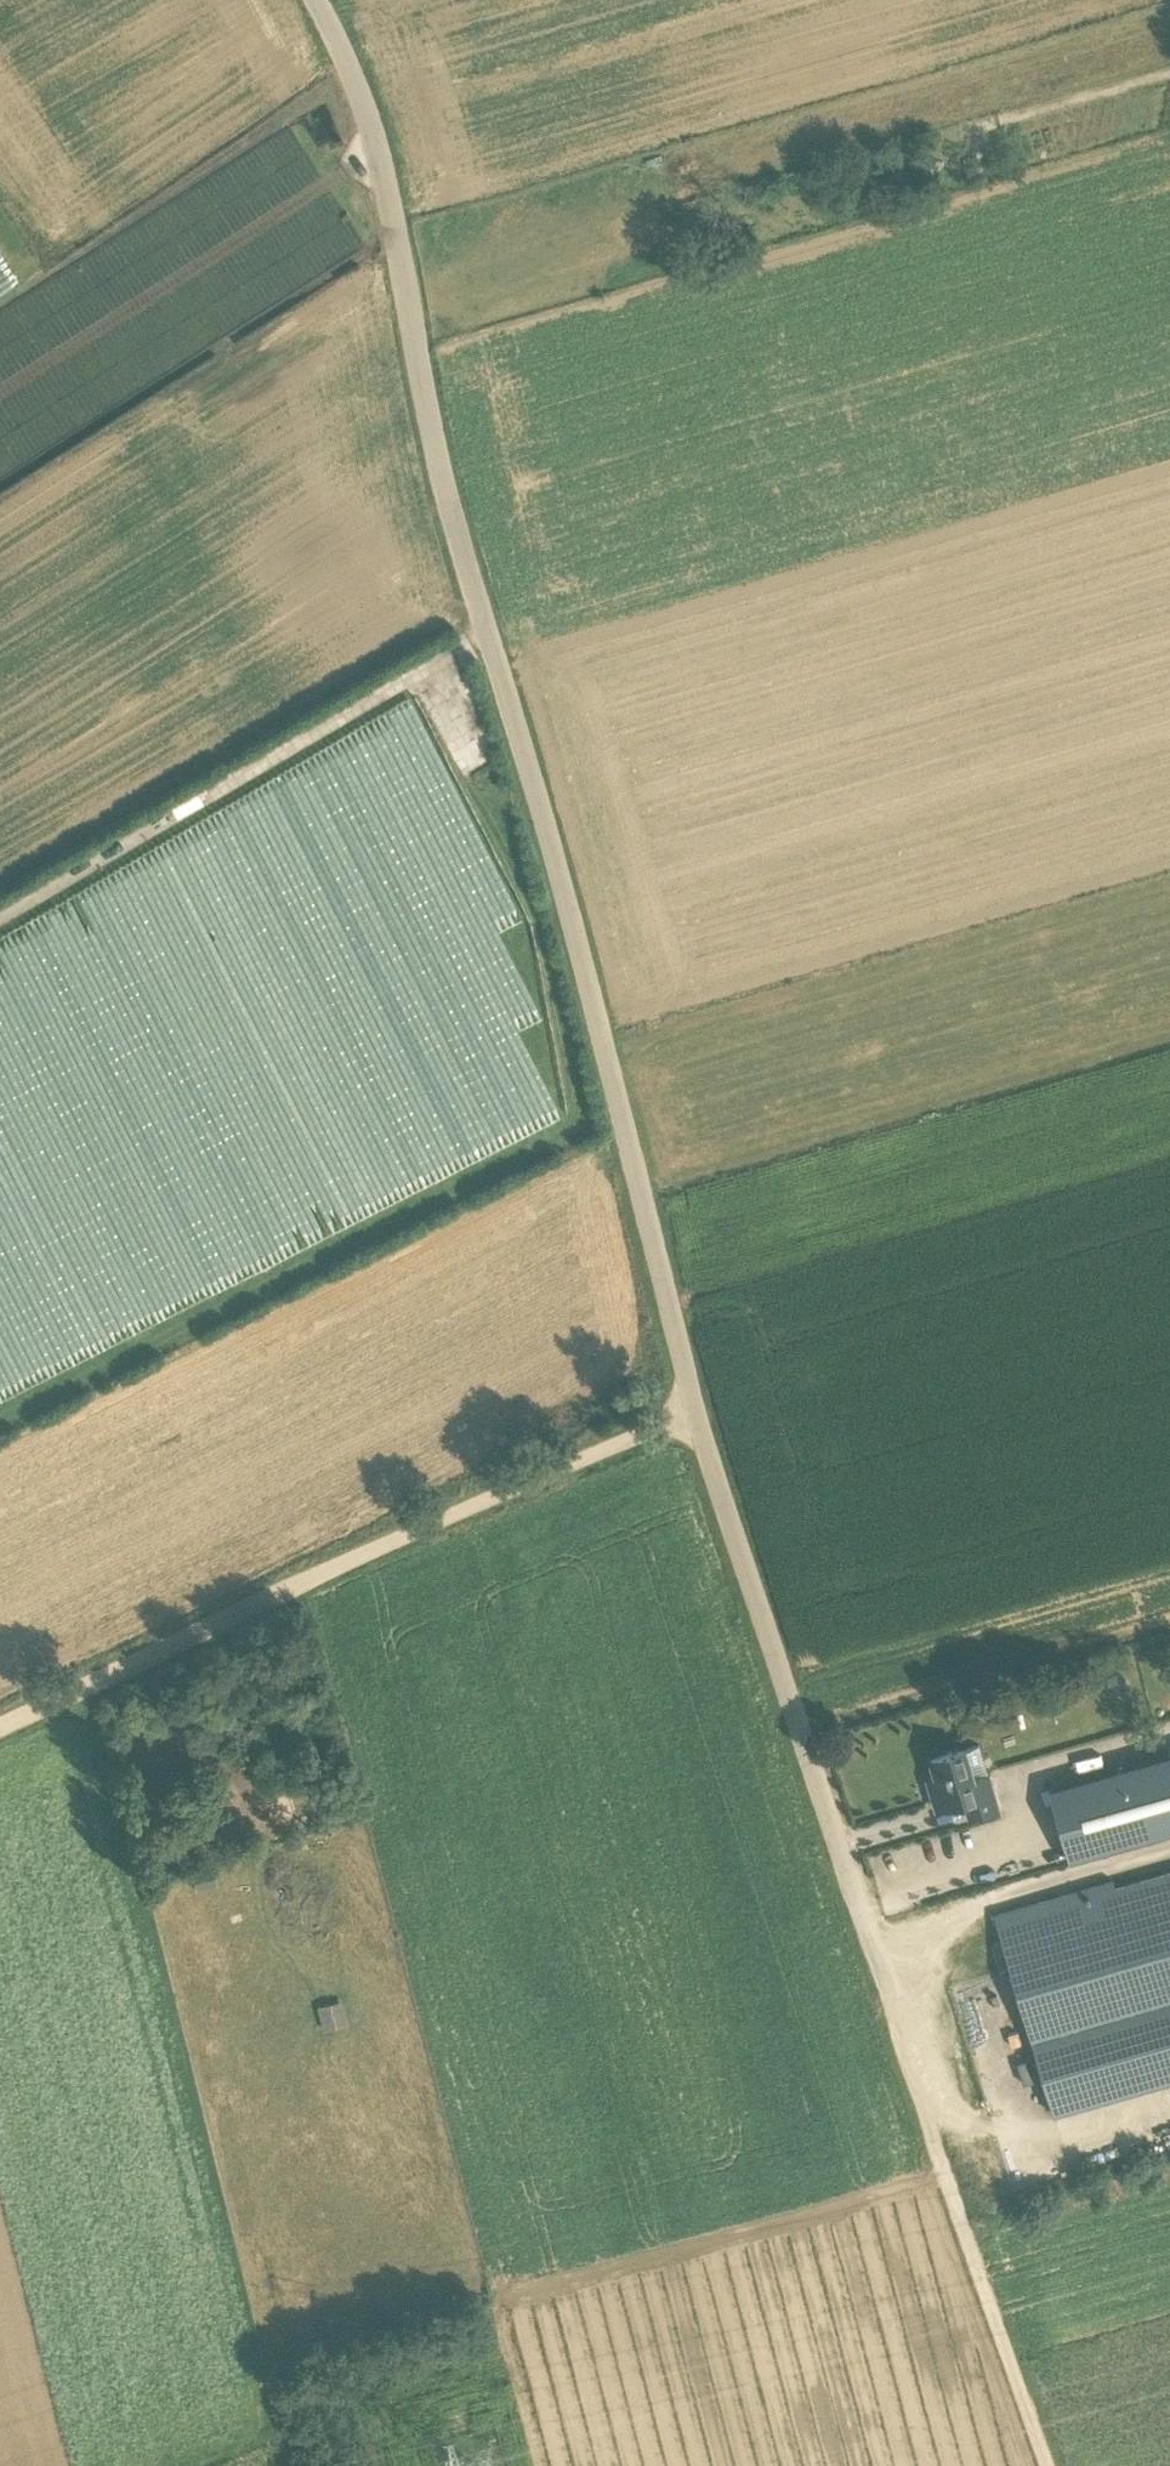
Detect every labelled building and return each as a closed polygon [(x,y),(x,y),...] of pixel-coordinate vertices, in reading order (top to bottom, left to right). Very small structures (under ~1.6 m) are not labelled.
[(985,1743),(955,1751),(932,1758),(941,1788),(932,1790),(938,1809),(966,1800),(971,1816),(1003,1806),(985,1743)] [(1050,1788),(1070,1860),(1169,1831),(1169,1754),(1050,1788)] [(1116,1886),(1114,1879),(995,1914),(1007,1955),(1004,1956),(1008,1972),(1012,1971),(1055,2114),(1169,2080),(1169,1869),(1116,1886)]
